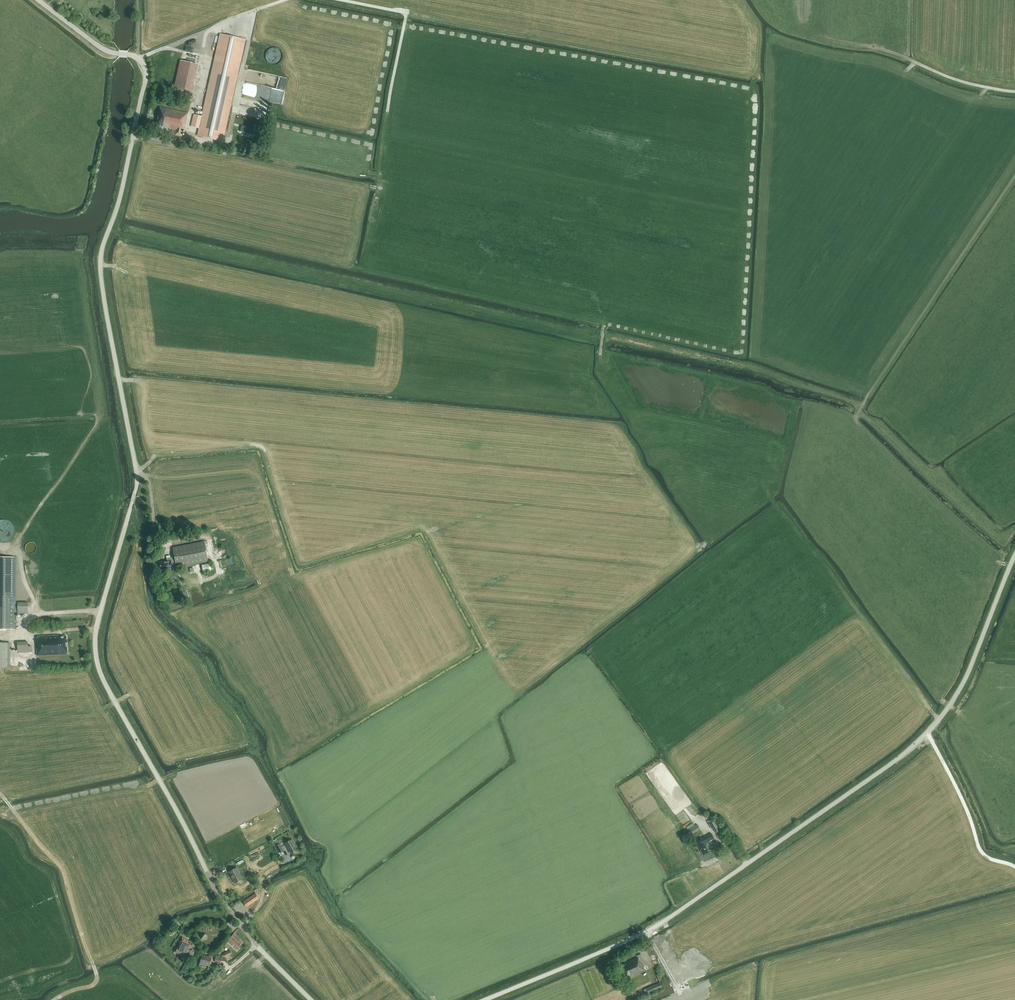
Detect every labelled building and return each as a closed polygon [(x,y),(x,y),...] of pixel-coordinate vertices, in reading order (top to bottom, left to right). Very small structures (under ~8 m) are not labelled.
[(197,136),(223,142),(245,40),(220,35),(202,116),(194,114),(191,126),(199,128),(197,136)] [(283,50),(271,48),(269,60),(281,62),(283,50)] [(191,94),(198,64),(180,60),(173,90),(191,94)] [(279,76),(276,89),(286,91),(288,78),(279,76)] [(269,111),(271,103),(245,97),(243,105),(269,111)] [(185,127),(188,113),(160,107),(156,124),(163,126),(163,127),(172,129),(171,134),(182,136),(184,126),(185,127)] [(256,129),(241,126),(240,131),(255,135),(255,131),(256,129)] [(15,537),(15,528),(10,528),(10,530),(9,530),(9,533),(1,534),(1,538),(3,538),(3,541),(11,540),(11,537),(15,537)] [(177,568),(209,561),(205,541),(173,547),(175,557),(167,558),(167,561),(160,562),(161,569),(173,567),(172,566),(176,566),(177,568)] [(37,543),(29,542),(28,551),(36,551),(37,543)] [(0,558),(0,629),(15,629),(15,612),(18,612),(18,614),(28,614),(28,603),(18,603),(15,603),(15,558),(0,558)] [(203,571),(213,569),(212,563),(202,565),(203,571)] [(37,655),(67,654),(67,636),(60,636),(60,635),(37,636),(37,641),(36,641),(37,655)] [(0,642),(0,668),(10,668),(10,642),(0,642)] [(17,643),(12,644),(13,649),(18,649),(18,653),(32,652),(32,646),(28,647),(28,642),(17,643)] [(717,819),(715,820),(713,818),(709,821),(710,823),(709,824),(712,829),(714,828),(715,831),(716,833),(722,830),(721,828),(717,819)] [(700,829),(697,824),(688,830),(691,835),(700,829)] [(704,843),(713,839),(711,834),(702,839),(701,837),(696,840),(704,855),(709,853),(704,843)] [(292,839),(285,843),(287,847),(291,853),(297,850),(293,844),(294,843),(292,839)] [(235,883),(243,879),(237,867),(229,872),(235,883)] [(256,893),(243,902),(247,906),(259,898),(257,895),(256,894),(256,893)] [(236,949),(243,942),(234,933),(227,940),(236,949)] [(175,952),(180,954),(184,950),(186,945),(188,946),(189,944),(191,942),(182,937),(180,942),(178,941),(176,946),(178,947),(175,952)] [(184,950),(180,954),(187,958),(190,953),(193,955),(196,950),(192,948),(194,943),(191,942),(189,944),(188,946),(186,945),(184,950)] [(209,966),(212,956),(209,955),(209,956),(202,955),(200,963),(209,966)] [(626,979),(645,970),(641,961),(640,962),(638,957),(625,963),(626,964),(620,967),(626,979)] [(649,994),(663,988),(660,982),(646,988),(649,994)]
